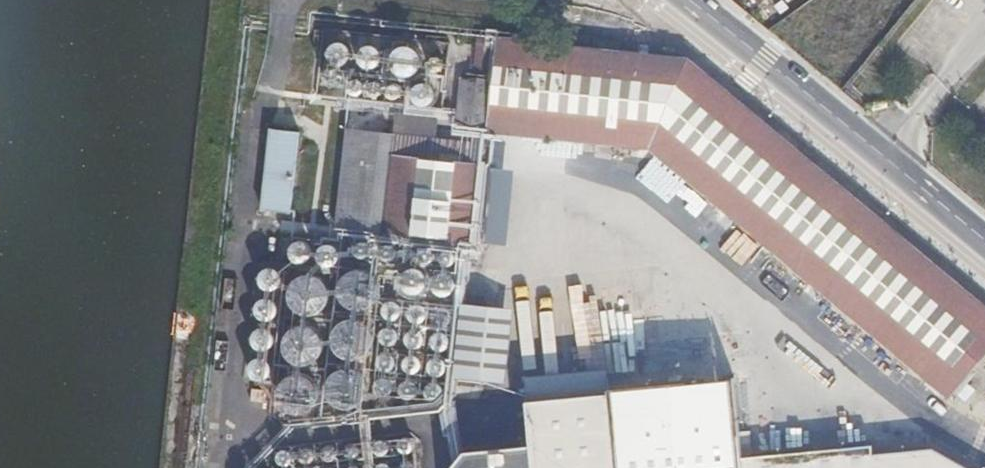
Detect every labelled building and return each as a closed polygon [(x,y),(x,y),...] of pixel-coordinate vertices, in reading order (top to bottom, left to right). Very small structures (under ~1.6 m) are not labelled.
[(362,50),(363,48),(364,46),(364,44),(364,42),(363,40),(361,38),(359,38),(356,38),(354,38),(352,40),(351,42),(351,44),(351,46),(352,48),(354,50),(355,51),(358,51),(360,51),(362,50)] [(469,64),(468,81),(494,83),(498,41),(478,39),(475,64),(469,64)] [(381,52),(383,50),(384,48),(384,46),(384,44),(383,42),(381,40),(379,40),(376,40),(374,40),(372,42),(371,44),(371,46),(371,48),(372,50),(373,52),(375,53),(377,53),(380,53),(381,52)] [(489,134),(645,147),(949,399),(973,369),(984,355),(984,310),(686,60),(498,41),(494,83),(489,134)] [(401,54),(403,53),(403,51),(404,49),(403,46),(402,44),(400,43),(398,42),(396,42),(394,43),(392,44),(391,46),(390,49),(390,51),(391,53),(393,54),(395,55),(397,56),(399,55),(401,54)] [(420,66),(422,65),(423,62),(423,60),(423,57),(421,55),(419,53),(417,53),(414,53),(412,54),(410,55),(408,57),(408,60),(408,62),(409,65),(411,66),(413,67),(415,68),(418,68),(420,66)] [(442,70),(444,68),(445,66),(445,63),(444,61),(443,59),(441,57),(439,56),(436,56),(433,57),(431,59),(430,61),(429,63),(430,66),(431,68),(433,70),(435,71),(437,71),(440,71),(442,70)] [(360,69),(361,67),(362,65),(363,63),(362,61),(361,59),(359,58),(357,57),(355,57),(352,58),(351,59),(349,61),(349,63),(349,65),(350,67),(352,69),(354,70),(356,70),(358,70),(360,69)] [(380,71),(381,69),(382,68),(382,65),(382,63),(381,61),(379,60),(377,59),(374,59),(372,60),(370,61),(369,63),(369,65),(369,67),(370,69),(371,71),(373,72),(375,72),(378,72),(380,71)] [(400,72),(401,70),(402,67),(401,65),(400,63),(398,62),(397,61),(394,61),(392,61),(391,62),(389,64),(388,66),(388,68),(388,70),(390,72),(392,74),(394,74),(396,74),(398,73),(400,72)] [(360,92),(362,90),(363,88),(363,85),(363,83),(361,81),(359,79),(357,78),(354,78),(352,79),(350,81),(348,83),(348,85),(348,88),(349,90),(351,92),(353,93),(356,93),(358,93),(360,92)] [(379,94),(380,93),(382,91),(382,88),(381,85),(380,83),(378,82),(375,81),(373,81),(370,82),(368,83),(367,86),(366,88),(367,90),(368,93),(369,94),(372,96),(374,96),(376,96),(379,94)] [(456,131),(489,134),(494,83),(468,81),(461,81),(456,131)] [(397,96),(399,94),(400,92),(401,90),(400,87),(399,85),(397,83),(394,82),(392,82),(389,83),(387,85),(386,87),(385,90),(385,92),(387,94),(388,96),(390,97),(393,98),(395,97),(397,96)] [(415,98),(417,96),(418,94),(418,91),(418,89),(417,86),(414,85),(412,84),(409,84),(407,85),(405,86),(403,89),(403,91),(403,94),(404,96),(406,98),(408,99),(411,99),(413,99),(415,98)] [(439,99),(441,98),(442,96),(442,94),(441,92),(440,90),(439,89),(437,88),(435,88),(433,89),(431,90),(430,92),(430,94),(430,96),(431,98),(432,99),(434,100),(436,101),(438,100),(439,99)] [(302,131),(272,129),(265,210),(294,213),(302,131)] [(350,232),(479,244),(488,148),(358,136),(350,232)] [(499,201),(496,237),(517,238),(519,202),(499,201)] [(309,264),(311,261),(313,258),(314,254),(313,251),(311,247),(308,245),(304,243),(300,243),(297,244),(294,247),(292,250),(291,254),(291,257),(293,261),(295,263),(298,265),(302,266),(305,265),(309,264)] [(397,257),(399,256),(400,254),(400,251),(400,249),(398,246),(396,245),(394,244),(391,244),(389,245),(387,246),(385,249),(385,251),(385,253),(386,256),(388,257),(390,259),(392,259),(395,259),(397,257)] [(336,267),(339,264),(341,261),(341,257),(341,254),(339,250),(336,248),(332,246),(328,246),(325,247),(322,250),(319,253),(319,257),(319,260),(320,264),(323,266),(326,268),(329,269),(333,268),(336,267)] [(415,259),(416,257),(417,255),(418,253),(417,250),(416,248),(414,246),(411,246),(409,246),(406,246),(404,248),(403,250),(402,253),(403,255),(404,257),(405,259),(407,260),(410,261),(412,260),(415,259)] [(435,262),(436,260),(438,258),(438,255),(437,253),(436,251),(434,249),(431,248),(429,248),(426,249),(424,251),(423,253),(423,255),(423,258),(424,260),(426,262),(428,263),(430,263),(433,263),(435,262)] [(455,264),(456,262),(457,260),(458,258),(457,255),(456,253),(454,251),(451,250),(449,251),(446,251),(444,253),(443,255),(442,258),(443,260),(444,262),(445,264),(447,265),(450,266),(452,265),(455,264)] [(393,280),(395,278),(396,276),(396,273),(396,271),(394,269),(392,267),(390,266),(387,266),(385,267),(383,269),(381,271),(381,273),(381,276),(382,278),(384,280),(386,281),(388,281),(391,281),(393,280)] [(411,282),(412,280),(413,278),(414,275),(413,273),(412,270),(410,269),(407,268),(405,268),(402,269),(400,270),(399,273),(398,275),(399,278),(400,280),(401,282),(403,283),(406,283),(408,283),(411,282)] [(431,284),(432,282),(434,280),(434,278),(433,275),(432,273),(430,271),(427,270),(425,270),(422,271),(420,273),(419,275),(419,278),(419,280),(420,282),(422,284),(424,285),(426,286),(429,285),(431,284)] [(279,291),(282,289),(284,285),(284,282),(284,278),(282,275),(279,272),(275,271),(271,271),(268,272),(264,274),(262,277),(262,281),(262,285),(263,288),(266,291),(269,292),(272,293),(276,293),(279,291)] [(375,310),(380,306),(383,300),(384,293),(383,286),(379,280),(374,275),(367,273),(360,272),(353,275),(347,279),(344,285),(342,291),(343,298),(345,304),(350,309),(356,313),(362,314),(369,313),(375,310)] [(451,287),(452,285),(453,283),(454,280),(453,278),(452,275),(450,274),(447,273),(445,273),(442,274),(440,275),(439,278),(438,280),(439,283),(440,285),(441,287),(444,288),(446,288),(448,288),(451,287)] [(327,316),(331,312),(334,306),(336,299),(334,292),(331,286),(325,281),(319,279),(312,279),(305,281),(299,285),(295,291),(294,298),(294,304),(297,310),(301,315),(307,319),(314,320),(320,319),(327,316)] [(276,321),(279,319),(280,316),(281,312),(280,308),(278,305),(275,302),(272,301),(268,301),(264,302),(261,304),(259,308),(258,311),(258,315),(260,318),(262,321),(265,323),(269,324),(273,323),(276,321)] [(421,322),(424,320),(426,317),(426,313),(425,310),(424,306),(421,304),(417,303),(414,303),(410,304),(407,306),(405,309),(404,312),(405,316),(406,319),(408,322),(411,323),(415,324),(418,324),(421,322)] [(516,309),(465,304),(458,378),(509,383),(516,309)] [(446,325),(449,323),(450,320),(451,316),(450,313),(449,310),(446,307),(442,306),(439,306),(435,307),(432,309),(430,312),(429,316),(430,319),(431,322),(433,325),(436,326),(440,327),(443,327),(446,325)] [(368,359),(373,354),(376,348),(377,342),(376,335),(372,329),(367,324),(360,321),(353,321),(346,323),(341,328),(337,334),(335,340),(336,347),(339,353),(343,358),(349,361),(355,363),(362,362),(368,359)] [(418,344),(420,342),(422,339),(423,336),(422,332),(420,329),(417,326),(414,325),(410,325),(407,326),(404,328),(402,331),(401,335),(401,338),(403,341),(405,344),(408,346),(411,346),(415,346),(418,344)] [(320,366),(325,361),(328,356),(329,349),(328,342),(325,336),(319,331),(312,328),(305,328),(299,331),(293,335),(289,341),(288,347),(288,354),(291,360),(295,365),(301,368),(308,370),(314,369),(320,366)] [(443,348),(445,345),(447,342),(447,339),(447,335),(445,332),(442,329),(439,328),(435,328),(432,329),(429,331),(427,335),(426,338),(426,341),(427,344),(430,347),(433,349),(436,349),(440,349),(443,348)] [(272,351),(275,348),(277,345),(277,341),(277,338),(275,334),(272,332),(268,330),(264,330),(260,331),(257,334),(255,337),(254,341),(255,344),(256,347),(259,350),(262,352),(265,353),(269,352),(272,351)] [(414,371),(417,368),(418,365),(419,362),(418,358),(416,355),(414,353),(410,351),(406,351),(403,352),(400,355),(398,358),(397,361),(397,365),(399,368),(401,370),(404,372),(408,373),(411,372),(414,371)] [(439,374),(442,372),(443,368),(444,365),(443,361),(441,358),(438,356),(435,355),(431,354),(428,356),(425,358),(423,361),(422,364),(422,368),(424,371),(426,373),(429,375),(432,376),(436,375),(439,374)] [(973,369),(984,380),(984,355),(973,369)] [(269,380),(271,378),(273,375),(274,371),(273,367),(271,364),(268,361),(264,360),(260,360),(257,361),(254,363),(252,367),(251,370),(251,374),(252,377),(255,380),(258,382),(262,382),(265,382),(269,380)] [(363,409),(368,404),(371,398),(372,392),(371,385),(368,378),(362,374),(355,371),(348,371),(342,373),(336,378),(332,384),(330,390),(331,397),(334,403),(338,408),(344,411),(351,413),(357,412),(363,409)] [(412,394),(414,391),(416,388),(416,385),(416,381),(414,378),(411,375),(408,374),(404,374),(400,375),(398,378),(396,381),(395,384),(395,387),(396,391),(399,393),(402,395),(405,396),(409,395),(412,394)] [(437,397),(439,394),(441,391),(441,388),(441,384),(439,381),(436,379),(433,377),(429,377),(425,378),(423,381),(420,384),(420,387),(420,391),(421,394),(424,396),(427,398),(430,399),(434,398),(437,397)] [(315,416),(320,411),(323,405),(324,399),(323,392),(320,385),(314,381),(308,378),(300,378),(294,380),(288,385),(284,391),(283,397),(283,404),(286,410),(290,415),(296,418),(303,419),(309,419),(315,416)] [(535,404),(539,448),(532,449),(533,467),(629,467),(731,459),(725,387),(535,404)] [(411,441),(409,439),(407,438),(405,437),(403,438),(401,439),(399,441),(398,443),(398,445),(398,447),(400,449),(401,451),(403,452),(406,452),(408,451),(410,450),(412,448),(413,445),(412,443),(411,441)] [(387,442),(384,441),(381,441),(379,442),(377,444),(375,446),(375,449),(376,452),(378,454),(381,455),(383,455),(386,454),(388,452),(389,450),(390,447),(389,444),(387,442)] [(359,447),(358,445),(356,443),(354,442),(352,442),(349,443),(347,444),(346,446),(345,449),(345,451),(346,454),(348,455),(350,456),(353,457),(355,456),(357,455),(358,453),(359,451),(359,449),(359,447)] [(336,448),(334,447),(332,446),(330,445),(328,446),(326,447),(324,449),(323,451),(323,453),(323,455),(325,457),(326,459),(328,460),(331,460),(333,459),(335,458),(337,456),(338,453),(337,451),(336,448)] [(934,451),(874,456),(873,446),(745,458),(746,467),(965,467),(934,451)] [(314,451),(312,449),(310,448),(307,448),(305,448),(303,450),(302,451),(301,453),(300,456),(301,458),(302,460),(304,461),(306,462),(308,462),(311,462),(313,460),(314,458),(315,456),(315,453),(314,451)] [(532,449),(461,453),(445,467),(533,467),(532,449)] [(293,456),(292,454),(290,452),(288,451),(285,451),(283,452),(281,453),(279,455),(279,458),(279,460),(280,462),(282,464),(284,465),(286,466),(289,465),(291,464),(292,462),(293,460),(293,458),(293,456)] [(411,459),(409,458),(407,458),(405,459),(403,460),(401,461),(400,464),(400,466),(400,467),(414,467),(414,466),(414,463),(413,461),(411,459)]
